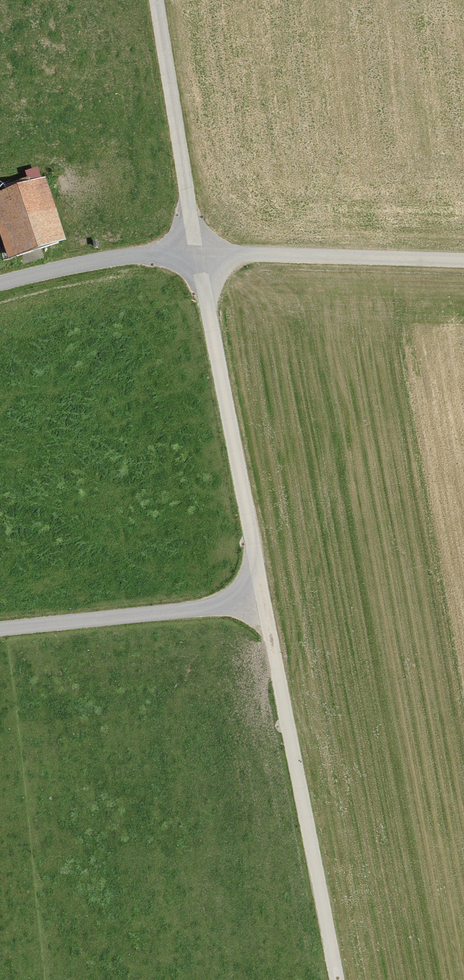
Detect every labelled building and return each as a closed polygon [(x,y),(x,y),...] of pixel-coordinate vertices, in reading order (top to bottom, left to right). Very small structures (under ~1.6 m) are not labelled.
[(41,180),(0,193),(0,245),(6,263),(62,244),(41,180)]
